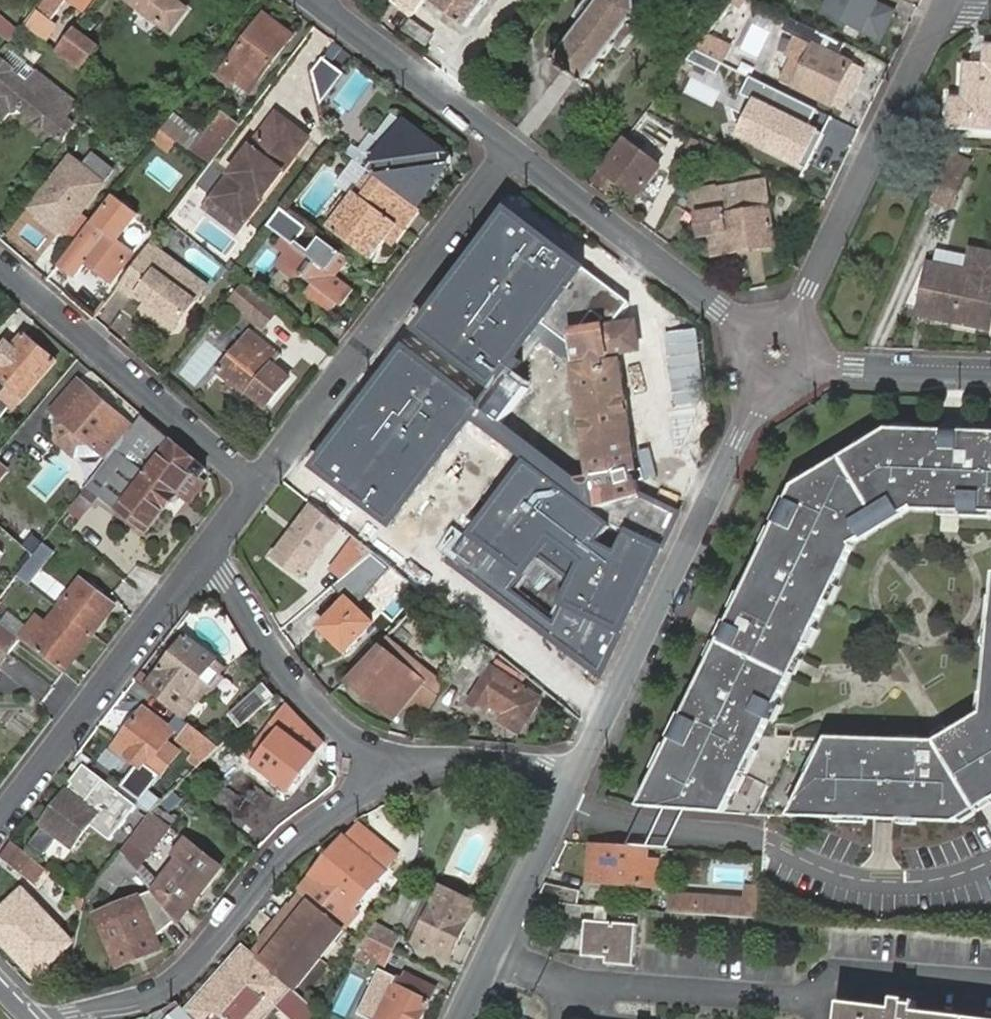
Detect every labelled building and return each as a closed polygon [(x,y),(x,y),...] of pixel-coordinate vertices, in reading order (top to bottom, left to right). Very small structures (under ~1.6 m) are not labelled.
[(27,29),(49,47),(62,30),(49,22),(66,1),(72,5),(74,2),(84,8),(91,0),(49,0),(27,29)] [(173,0),(126,0),(168,33),(185,11),(173,1),(173,0)] [(412,18),(425,0),(401,0),(396,7),(412,18)] [(433,5),(465,28),(486,0),(437,0),(433,5)] [(635,0),(602,0),(600,2),(597,0),(591,0),(576,18),(584,23),(554,63),(563,70),(560,73),(572,82),(575,79),(584,85),(614,46),(620,51),(644,20),(638,15),(635,0)] [(876,4),(878,0),(833,0),(827,13),(882,39),(894,12),(876,4)] [(10,44),(21,31),(0,12),(0,36),(10,44)] [(291,35),(264,16),(220,76),(234,85),(237,81),(250,89),(291,35)] [(410,18),(401,30),(425,46),(433,35),(410,18)] [(845,44),(789,18),(783,32),(797,38),(787,58),(793,61),(783,83),(845,110),(864,68),(839,57),(845,44)] [(74,30),(55,54),(59,56),(68,63),(78,71),(80,72),(97,49),(74,30)] [(714,42),(703,37),(692,51),(706,58),(714,42)] [(727,48),(714,42),(706,58),(720,64),(727,48)] [(951,128),(990,131),(990,47),(985,47),(983,65),(967,65),(965,100),(953,101),(951,128)] [(692,51),(685,66),(713,79),(720,64),(706,58),(692,51)] [(311,74),(320,107),(345,75),(324,57),(311,74)] [(0,59),(0,106),(7,111),(17,109),(20,108),(60,140),(73,125),(65,119),(77,106),(30,66),(21,69),(17,74),(0,59)] [(727,134),(801,170),(821,132),(748,95),(727,134)] [(278,112),(214,195),(246,221),(310,138),(278,112)] [(192,153),(209,166),(239,126),(221,114),(192,153)] [(368,172),(415,207),(441,172),(439,150),(402,122),(366,171),(368,172)] [(161,130),(153,141),(170,154),(178,144),(161,130)] [(690,165),(701,141),(690,135),(678,159),(690,165)] [(658,167),(624,141),(593,182),(610,195),(619,182),(636,195),(658,167)] [(75,245),(94,220),(83,212),(115,172),(94,155),(84,169),(72,159),(38,203),(53,215),(47,222),(75,245)] [(168,191),(181,175),(158,155),(144,171),(168,191)] [(353,193),(368,172),(366,171),(357,164),(342,184),(353,193)] [(963,175),(945,167),(930,201),(948,209),(963,175)] [(371,260),(386,240),(383,238),(395,223),(401,227),(415,207),(368,172),(353,193),(349,197),(332,219),(327,226),(371,260)] [(306,187),(312,179),(307,175),(301,183),(306,187)] [(764,179),(747,182),(749,195),(766,192),(764,179)] [(749,195),(747,182),(716,188),(716,186),(693,189),(702,240),(711,238),(714,255),(775,244),(766,192),(749,195)] [(73,248),(60,266),(74,277),(86,263),(112,283),(141,244),(124,231),(144,204),(122,189),(75,250),(73,248)] [(246,221),(214,195),(206,205),(238,231),(246,221)] [(332,219),(349,197),(342,198),(331,213),(332,219)] [(53,215),(38,203),(32,210),(47,222),(53,215)] [(587,271),(508,205),(312,468),(391,529),(472,423),(525,461),(452,561),(600,675),(662,548),(630,532),(620,553),(598,541),(614,526),(596,509),(587,485),(504,425),(534,385),(515,368),(587,271)] [(392,245),(419,210),(415,207),(401,227),(395,223),(383,238),(386,240),(392,245)] [(281,208),(267,226),(280,236),(273,246),(283,254),(273,267),(290,279),(299,277),(309,284),(303,292),(327,311),(334,302),(338,304),(351,287),(332,275),(324,269),(329,262),(338,267),(345,258),(317,237),(281,208)] [(166,246),(174,236),(166,230),(160,238),(158,240),(166,246)] [(151,244),(118,288),(130,298),(140,285),(152,295),(160,301),(154,309),(177,328),(200,299),(177,279),(184,271),(151,244)] [(918,311),(990,328),(990,256),(973,252),(968,274),(929,265),(918,311)] [(324,269),(332,275),(338,267),(329,262),(324,269)] [(207,291),(184,271),(177,279),(200,299),(207,291)] [(238,286),(228,300),(264,329),(277,314),(249,291),(247,294),(238,286)] [(160,301),(152,295),(146,302),(154,309),(160,301)] [(639,318),(572,329),(587,485),(596,509),(643,498),(623,355),(642,351),(639,318)] [(218,372),(264,410),(290,379),(272,365),(279,356),(252,332),(242,344),(220,370),(218,372)] [(16,406),(21,399),(23,401),(55,361),(23,336),(8,355),(0,348),(0,394),(16,406)] [(98,450),(109,459),(133,428),(76,380),(51,411),(62,420),(98,450)] [(103,467),(89,484),(148,528),(192,471),(197,476),(204,468),(142,416),(133,428),(109,459),(103,467)] [(91,458),(98,450),(62,420),(56,428),(91,458)] [(916,519),(951,520),(990,521),(990,442),(887,438),(790,486),(674,733),(689,740),(694,732),(762,734),(816,618),(849,549),(916,519)] [(53,462),(31,486),(44,498),(66,474),(53,462)] [(68,514),(83,519),(91,499),(77,493),(68,514)] [(312,508),(275,556),(303,577),(339,528),(312,508)] [(5,556),(23,572),(34,557),(0,528),(0,562),(5,556)] [(345,576),(349,572),(372,552),(357,540),(334,568),(345,576)] [(371,589),(389,566),(372,552),(349,572),(371,589)] [(46,626),(36,618),(22,635),(29,640),(28,643),(66,672),(115,608),(79,582),(46,626)] [(417,607),(426,596),(411,584),(403,594),(417,607)] [(372,624),(347,600),(319,627),(344,651),(372,624)] [(10,612),(0,604),(0,625),(10,612)] [(980,723),(946,741),(990,743),(990,611),(980,723)] [(9,653),(19,640),(0,626),(0,646),(9,653)] [(481,676),(497,653),(477,637),(466,656),(461,663),(481,676)] [(187,638),(161,671),(197,698),(198,699),(199,700),(225,667),(187,638)] [(346,683),(395,720),(426,681),(415,672),(420,666),(386,641),(346,683)] [(449,683),(461,663),(466,656),(449,645),(432,671),(449,683)] [(9,653),(0,646),(0,666),(9,653)] [(525,678),(498,660),(471,700),(487,711),(491,704),(506,713),(500,721),(516,732),(540,699),(519,685),(525,678)] [(426,720),(447,686),(420,666),(415,672),(426,681),(407,705),(426,720)] [(161,671),(147,689),(185,718),(198,699),(197,698),(161,671)] [(232,714),(243,725),(275,693),(265,683),(232,714)] [(142,709),(114,748),(138,767),(122,788),(141,802),(142,803),(150,792),(180,754),(164,743),(173,731),(142,709)] [(322,745),(279,714),(247,759),(290,789),(322,745)] [(200,729),(192,724),(179,740),(206,761),(221,746),(200,729)] [(724,816),(762,734),(694,732),(689,740),(674,733),(638,811),(724,816)] [(990,808),(990,743),(946,741),(943,743),(935,747),(826,741),(788,819),(955,829),(987,810),(990,808)] [(221,746),(206,761),(193,774),(199,779),(213,766),(225,778),(242,760),(225,743),(221,746)] [(104,805),(74,782),(41,825),(46,829),(45,831),(42,829),(30,844),(45,855),(58,837),(72,848),(88,827),(95,832),(108,814),(101,809),(104,805)] [(138,806),(114,788),(105,800),(141,827),(151,815),(138,806)] [(162,804),(164,803),(150,792),(142,803),(141,802),(138,806),(151,815),(162,804)] [(170,813),(183,800),(175,792),(162,804),(170,813)] [(163,825),(151,815),(141,827),(122,852),(134,865),(163,825)] [(397,855),(358,825),(347,840),(344,838),(300,895),(341,935),(342,937),(359,914),(355,911),(388,870),(386,868),(397,855)] [(161,871),(150,886),(179,924),(221,867),(184,840),(161,871)] [(0,856),(0,858),(41,889),(52,873),(11,841),(0,856)] [(650,862),(650,850),(592,846),(589,884),(646,889),(648,882),(658,884),(659,863),(650,862)] [(540,902),(551,903),(578,906),(579,896),(547,887),(540,902)] [(473,903),(443,889),(438,899),(436,899),(415,943),(449,959),(470,916),(467,915),(473,903)] [(25,892),(0,914),(0,939),(36,978),(73,942),(25,892)] [(156,894),(100,917),(122,970),(162,954),(157,942),(179,924),(156,894)] [(279,929),(318,963),(341,935),(300,895),(290,907),(293,912),(279,929)] [(672,896),(671,913),(759,920),(759,910),(749,909),(749,901),(672,896)] [(553,906),(551,917),(581,920),(583,909),(553,906)] [(293,912),(290,907),(276,925),(279,929),(293,912)] [(610,909),(597,908),(596,923),(586,922),(583,958),(605,960),(605,964),(634,967),(638,926),(609,923),(610,909)] [(276,925),(262,944),(265,946),(279,929),(276,925)] [(400,937),(373,925),(365,938),(393,951),(400,937)] [(262,944),(253,953),(295,991),(318,963),(279,929),(265,946),(262,944)] [(365,938),(357,951),(354,956),(367,962),(370,958),(386,966),(393,951),(365,938)] [(187,1014),(193,1018),(267,1018),(277,1008),(288,1018),(315,1018),(319,1013),(295,991),(253,953),(246,947),(187,1014)] [(380,968),(358,1014),(369,1018),(420,1018),(435,987),(406,973),(403,979),(380,968)] [(916,1013),(917,1002),(896,1000),(895,1010),(842,1005),(840,1018),(966,1018),(916,1013)] [(187,1014),(177,1003),(165,1010),(149,1017),(151,1018),(193,1018),(187,1014)]
